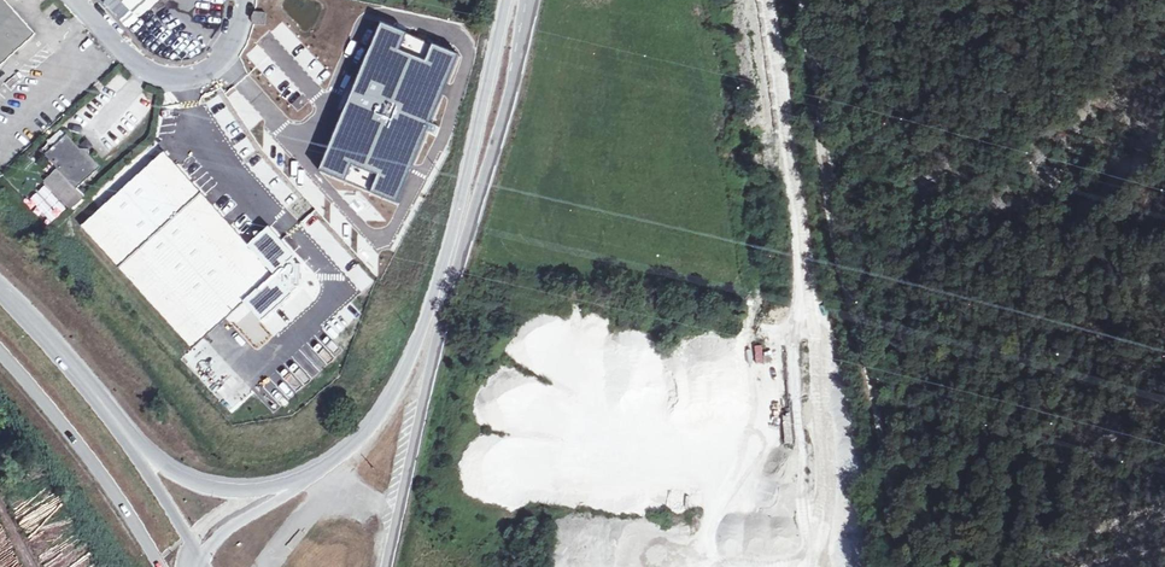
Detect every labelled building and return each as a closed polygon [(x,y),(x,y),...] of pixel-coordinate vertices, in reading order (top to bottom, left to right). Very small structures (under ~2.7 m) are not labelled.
[(27,30),(0,0),(0,54),(27,30)] [(126,18),(148,0),(111,0),(126,18)] [(266,25),(267,13),(254,12),(253,24),(266,25)] [(52,144),(36,157),(65,188),(85,170),(88,162),(82,160),(83,157),(76,154),(76,149),(67,150),(54,136),(50,140),(52,144)] [(151,154),(72,228),(185,347),(233,304),(243,316),(246,312),(256,323),(282,299),(279,295),(286,289),(287,271),(281,264),(285,261),(260,232),(240,250),(151,154)] [(51,190),(35,203),(51,222),(67,209),(51,190)]
